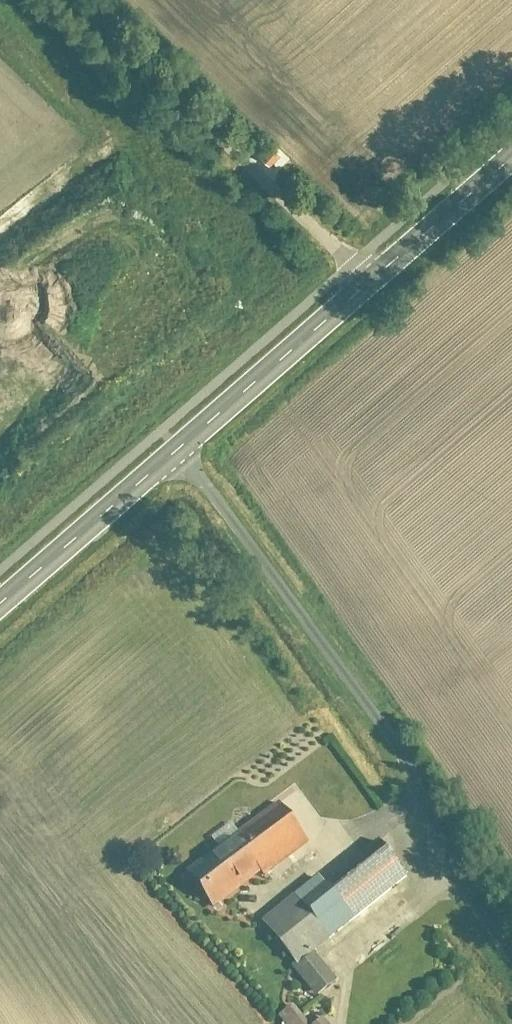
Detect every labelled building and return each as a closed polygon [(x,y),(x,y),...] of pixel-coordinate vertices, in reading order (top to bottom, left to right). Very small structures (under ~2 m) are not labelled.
[(271,150),(262,159),(271,168),(280,158),(271,150)] [(190,869),(218,911),(309,850),(281,808),(190,869)] [(319,878),(263,920),(317,993),(335,980),(316,954),(408,886),(378,846),(325,886),(319,878)]
